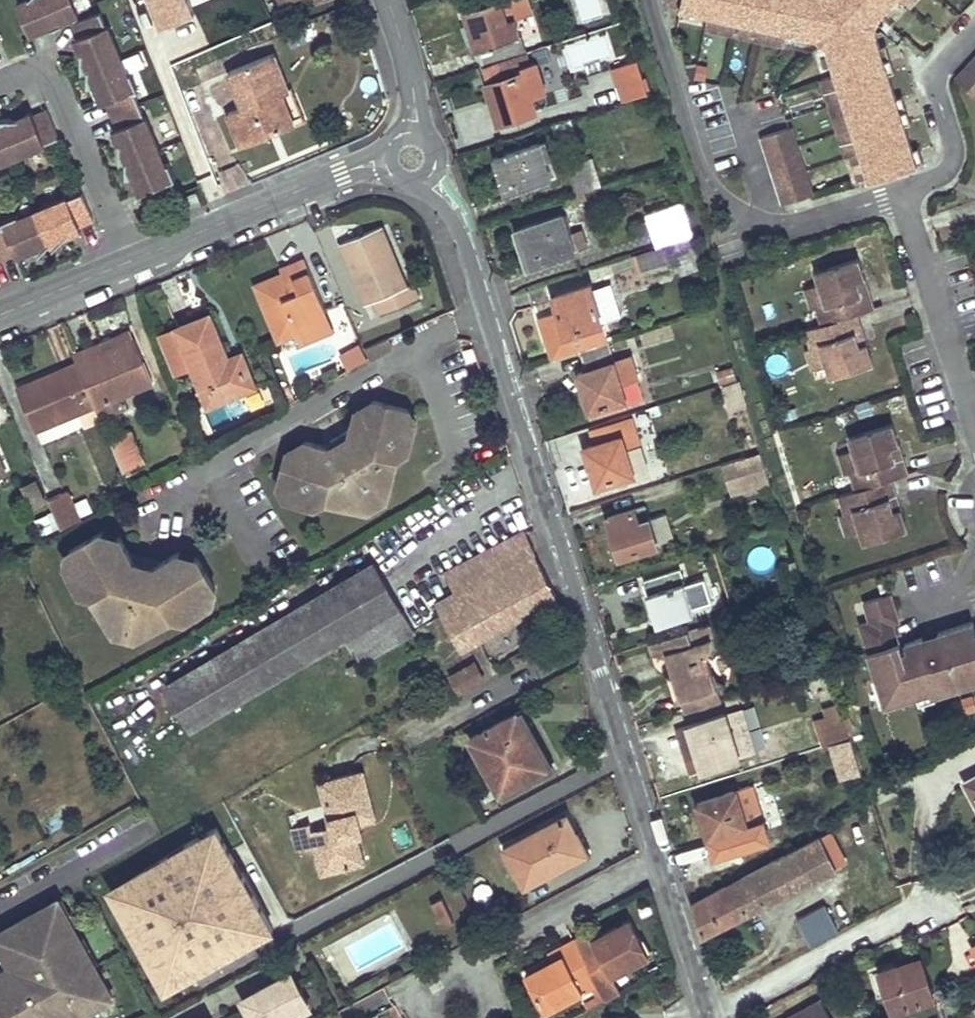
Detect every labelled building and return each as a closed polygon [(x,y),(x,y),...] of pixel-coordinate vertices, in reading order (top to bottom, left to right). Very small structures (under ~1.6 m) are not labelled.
[(62,0),(8,0),(5,1),(21,37),(70,17),(62,0)] [(161,27),(195,13),(190,0),(150,0),(161,27)] [(464,10),(475,47),(478,45),(484,63),(525,50),(515,17),(508,19),(502,0),(496,0),(464,10)] [(682,6),(708,11),(734,17),(760,23),(787,29),(817,35),(829,46),(837,73),(846,99),(854,125),(863,151),(871,176),(919,162),(915,146),(907,123),(898,95),(891,72),(882,44),(877,29),(878,17),(893,0),(664,0),(664,1),(682,4),(682,6)] [(105,25),(99,10),(72,22),(78,36),(73,38),(99,101),(104,99),(116,128),(111,130),(137,192),(142,190),(148,205),(175,193),(169,179),(174,177),(147,115),(143,117),(131,88),(135,86),(109,23),(105,25)] [(734,17),(708,11),(704,27),(731,33),(734,17)] [(760,23),(734,17),(731,33),(757,39),(760,23)] [(787,29),(760,23),(757,39),(784,45),(787,29)] [(613,55),(625,52),(620,30),(609,32),(613,55)] [(888,42),(882,44),(891,72),(897,70),(888,42)] [(525,50),(484,63),(488,78),(486,79),(499,120),(536,109),(532,96),(546,92),(537,58),(528,60),(525,50)] [(303,122),(276,52),(229,71),(242,107),(227,114),(240,147),(303,122)] [(956,79),(974,96),(974,58),(956,79)] [(637,59),(612,68),(622,99),(647,91),(637,59)] [(837,73),(820,78),(828,105),(846,99),(837,73)] [(904,93),(898,95),(907,123),(913,121),(904,93)] [(846,99),(828,105),(836,130),(854,125),(846,99)] [(46,111),(33,116),(32,114),(0,127),(0,169),(47,149),(46,146),(59,141),(46,111)] [(854,125),(836,130),(845,157),(863,151),(854,125)] [(761,135),(783,203),(812,194),(790,126),(761,135)] [(546,139),(540,141),(544,157),(550,155),(546,139)] [(540,141),(495,154),(508,192),(550,177),(544,157),(540,141)] [(921,144),(915,146),(919,162),(926,160),(921,144)] [(82,195),(68,200),(67,198),(5,224),(6,226),(0,228),(0,262),(16,255),(18,259),(81,232),(80,228),(93,223),(82,195)] [(681,200),(649,211),(658,244),(663,243),(692,234),(681,200)] [(564,210),(517,225),(529,263),(576,249),(571,232),(564,210)] [(410,284),(385,225),(345,242),(370,302),(377,299),(382,313),(423,295),(417,281),(410,284)] [(582,228),(571,232),(576,249),(587,245),(582,228)] [(692,234),(663,243),(669,261),(698,252),(692,234)] [(329,313),(307,258),(291,264),(295,278),(290,281),(287,272),(284,273),(258,284),(281,339),(298,333),(302,342),(320,334),(313,320),(329,313)] [(858,258),(814,271),(818,283),(824,302),(814,305),(815,306),(820,324),(856,312),(873,307),(868,290),(861,292),(857,280),(864,277),(858,258)] [(295,278),(291,264),(283,267),(284,273),(287,272),(290,281),(295,278)] [(864,277),(857,280),(861,292),(868,290),(864,277)] [(592,281),(554,293),(559,309),(565,330),(544,337),(550,356),(581,346),(608,338),(602,319),(604,318),(594,286),(592,281)] [(594,286),(604,318),(619,314),(609,281),(594,286)] [(818,283),(804,287),(810,308),(815,306),(814,305),(824,302),(818,283)] [(565,330),(559,309),(537,315),(544,337),(565,330)] [(862,330),(856,312),(820,324),(803,329),(809,347),(809,348),(819,345),(825,364),(828,376),(872,362),(866,342),(858,345),(855,332),(862,330)] [(335,328),(329,313),(313,320),(320,334),(335,328)] [(211,314),(160,335),(175,372),(194,365),(204,389),(211,386),(217,401),(243,390),(237,376),(250,369),(243,353),(231,358),(211,314)] [(136,338),(132,329),(95,344),(97,351),(136,338)] [(862,330),(855,332),(858,345),(866,342),(862,330)] [(153,380),(136,338),(97,351),(95,344),(75,352),(78,359),(96,403),(123,392),(153,380)] [(608,338),(581,346),(587,367),(591,378),(581,381),(589,407),(625,397),(621,379),(637,375),(630,353),(615,358),(608,338)] [(351,369),(371,358),(363,343),(342,354),(351,369)] [(809,347),(805,348),(811,369),(825,364),(819,345),(809,348),(809,347)] [(475,346),(465,349),(469,363),(480,360),(475,346)] [(96,403),(78,359),(64,365),(67,372),(46,380),(43,374),(18,384),(36,428),(80,410),(96,403)] [(733,364),(717,369),(720,381),(737,376),(733,364)] [(67,372),(64,365),(43,374),(46,380),(67,372)] [(587,367),(577,370),(581,381),(591,378),(587,367)] [(257,385),(250,369),(237,376),(243,390),(257,385)] [(738,380),(724,385),(731,409),(746,406),(738,380)] [(217,401),(211,386),(204,389),(210,404),(217,401)] [(128,406),(123,392),(96,403),(102,418),(128,406)] [(308,455),(289,450),(280,486),(298,491),(295,500),(317,505),(319,495),(370,508),(374,494),(389,498),(401,448),(411,450),(418,419),(409,417),(411,408),(375,400),(370,417),(357,414),(354,424),(352,433),(331,445),(320,443),(311,441),(308,455)] [(370,417),(375,400),(358,409),(357,414),(370,417)] [(96,403),(80,410),(85,424),(102,418),(96,403)] [(418,419),(411,408),(409,417),(418,419)] [(631,415),(592,427),(596,440),(585,443),(597,481),(633,470),(626,448),(639,443),(631,415)] [(354,424),(320,443),(331,445),(352,433),(354,424)] [(891,424),(848,437),(851,449),(857,468),(848,471),(848,472),(853,490),(890,478),(907,473),(901,456),(894,458),(890,446),(897,443),(891,424)] [(143,462),(131,429),(110,438),(123,470),(143,462)] [(308,455),(311,441),(306,440),(289,450),(308,455)] [(639,443),(626,448),(633,470),(646,465),(639,443)] [(897,443),(890,446),(894,458),(901,456),(897,443)] [(851,449),(837,453),(844,474),(848,472),(848,471),(857,468),(851,449)] [(769,480),(760,451),(746,455),(755,484),(769,480)] [(755,484),(746,455),(722,462),(730,491),(755,484)] [(37,478),(23,484),(32,505),(46,499),(37,478)] [(853,490),(837,495),(842,513),(843,514),(852,511),(858,530),(862,542),(905,528),(899,508),(892,510),(888,498),(895,496),(890,478),(853,490)] [(298,491),(280,486),(286,498),(295,500),(298,491)] [(637,487),(602,498),(607,514),(643,505),(637,487)] [(80,519),(68,490),(48,498),(61,529),(80,519)] [(374,494),(370,508),(389,498),(374,494)] [(895,496),(888,498),(892,510),(899,508),(895,496)] [(643,505),(607,514),(619,554),(673,537),(666,513),(647,518),(643,505)] [(842,513),(838,514),(844,534),(858,530),(852,511),(843,514),(842,513)] [(539,548),(528,528),(449,572),(458,591),(440,601),(463,648),(559,596),(538,554),(539,548)] [(102,531),(70,550),(79,565),(71,570),(82,589),(91,584),(117,629),(129,622),(136,634),(155,623),(152,619),(165,611),(168,616),(182,608),(186,616),(206,604),(202,596),(216,588),(199,557),(184,566),(176,554),(167,560),(159,564),(132,557),(128,550),(122,540),(111,547),(102,531)] [(111,547),(122,540),(121,537),(102,531),(111,547)] [(79,565),(70,550),(67,562),(71,570),(79,565)] [(128,550),(132,557),(159,564),(167,560),(128,550)] [(184,566),(199,557),(180,552),(176,554),(184,566)] [(417,632),(376,561),(246,639),(271,682),(349,636),(365,663),(417,632)] [(680,566),(644,578),(656,615),(692,604),(680,566)] [(202,596),(206,604),(214,600),(216,588),(202,596)] [(805,592),(795,595),(800,611),(809,608),(805,592)] [(974,632),(971,621),(936,632),(939,643),(923,648),(920,637),(902,642),(904,650),(900,651),(891,622),(897,620),(889,593),(861,601),(867,620),(857,623),(875,680),(880,678),(888,703),(913,695),(927,691),(928,696),(974,683),(974,632)] [(692,604),(656,615),(658,623),(694,612),(692,604)] [(165,611),(152,619),(155,623),(168,616),(165,611)] [(129,622),(117,629),(136,634),(129,622)] [(690,627),(649,640),(651,650),(666,651),(680,695),(718,683),(726,680),(715,676),(708,656),(718,645),(714,634),(695,641),(690,627)] [(271,682),(246,639),(168,685),(193,728),(271,682)] [(486,678),(477,661),(453,673),(464,690),(486,678)] [(875,680),(870,681),(878,706),(888,703),(880,678),(875,680)] [(718,683),(680,695),(684,710),(722,698),(718,683)] [(927,691),(913,695),(916,705),(930,701),(928,696),(927,691)] [(839,703),(824,708),(826,716),(814,720),(822,746),(838,741),(850,737),(839,703)] [(536,724),(526,707),(471,737),(495,779),(501,791),(549,765),(530,728),(536,724)] [(738,707),(726,711),(739,755),(752,751),(738,707)] [(726,711),(687,723),(701,767),(739,755),(726,711)] [(687,723),(675,727),(689,771),(701,767),(687,723)] [(850,737),(838,741),(848,772),(860,769),(850,737)] [(364,770),(320,781),(332,824),(313,828),(310,821),(293,825),(299,847),(316,843),(323,871),(365,860),(358,832),(353,834),(350,822),(360,820),(375,817),(364,770)] [(501,791),(495,779),(481,787),(489,800),(502,793),(501,791)] [(750,785),(738,789),(743,808),(755,805),(750,785)] [(738,789),(698,801),(710,836),(748,825),(743,808),(738,789)] [(586,849),(569,815),(508,847),(527,883),(560,867),(559,863),(586,849)] [(360,820),(350,822),(353,834),(358,832),(363,831),(360,820)] [(187,842),(113,890),(163,984),(226,951),(227,953),(273,929),(219,825),(187,842)] [(827,830),(693,901),(704,936),(844,862),(827,830)] [(445,895),(436,900),(447,922),(457,917),(445,895)] [(840,897),(824,906),(836,927),(851,919),(840,897)] [(61,900),(23,921),(26,925),(0,938),(0,940),(7,954),(11,951),(15,958),(10,978),(3,982),(0,977),(0,1017),(56,1017),(72,1009),(77,1017),(92,1010),(88,1003),(111,991),(61,900)] [(824,906),(799,920),(811,945),(838,930),(836,927),(824,906)] [(651,955),(631,919),(604,934),(593,939),(590,932),(574,940),(597,984),(604,999),(620,991),(613,975),(651,955)] [(963,927),(974,948),(974,920),(963,927)] [(593,939),(604,934),(599,927),(590,932),(593,939)] [(597,984),(574,940),(560,948),(564,955),(553,961),(527,975),(547,1010),(597,984)] [(564,955),(560,948),(549,954),(553,961),(564,955)] [(896,955),(898,962),(921,955),(919,948),(896,955)] [(10,978),(15,958),(11,951),(7,954),(0,977),(3,982),(10,978)] [(898,962),(881,967),(894,1009),(935,997),(921,955),(898,962)] [(290,985),(285,977),(257,992),(262,1001),(248,1008),(254,1017),(268,1017),(276,1014),(278,1017),(284,1017),(308,1005),(296,982),(290,985)] [(92,1010),(115,998),(111,991),(88,1003),(92,1010)] [(257,992),(243,999),(248,1008),(262,1001),(257,992)] [(787,1017),(829,1017),(820,1000),(787,1017)] [(72,1009),(56,1017),(77,1017),(72,1009)]
